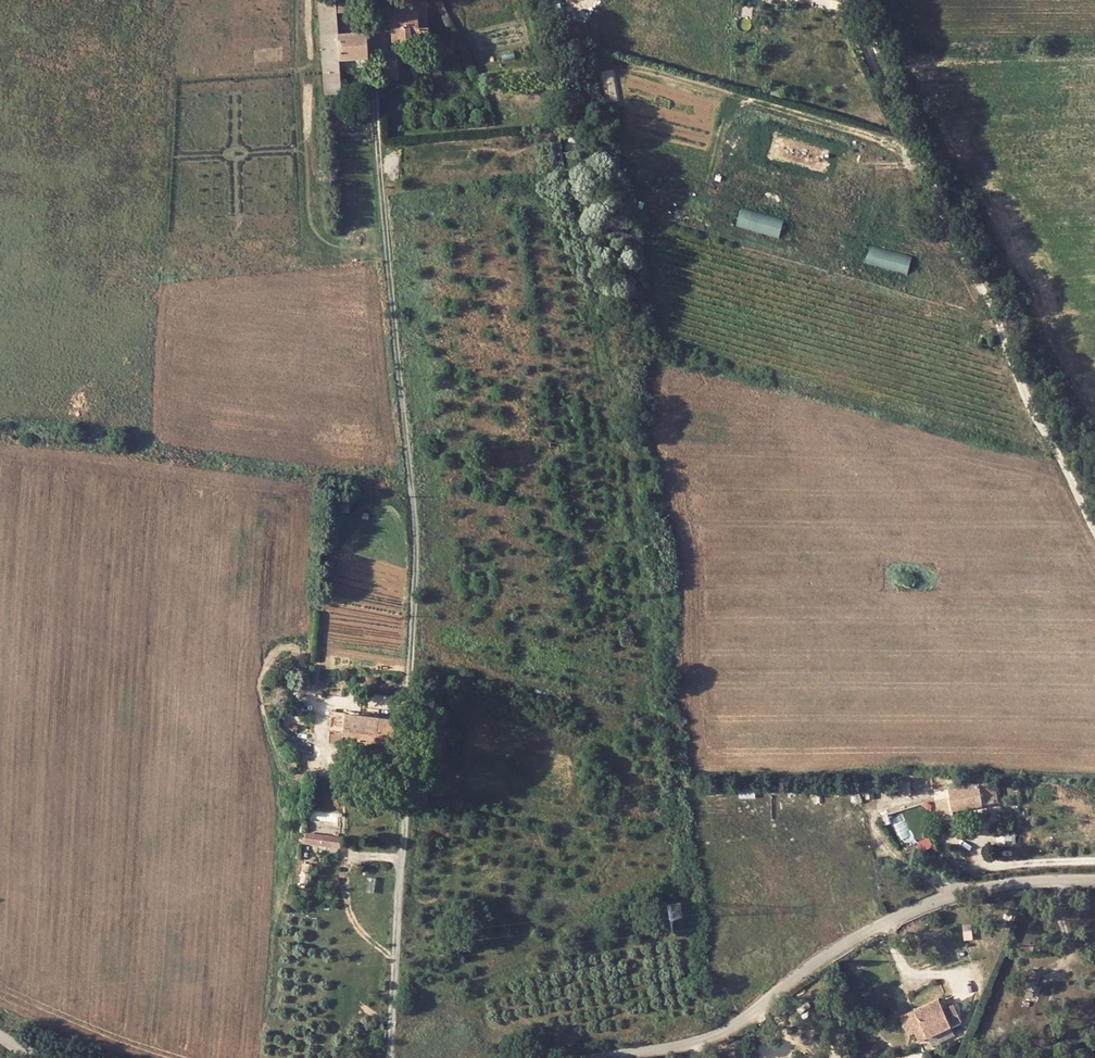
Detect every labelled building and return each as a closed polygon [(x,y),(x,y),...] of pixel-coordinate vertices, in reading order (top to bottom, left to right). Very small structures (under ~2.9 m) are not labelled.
[(321,72),(338,71),(337,58),(365,56),(363,31),(335,32),(334,11),(357,9),(357,2),(357,0),(316,0),(321,72)] [(426,46),(425,25),(416,25),(416,16),(424,16),(424,1),(415,1),(415,0),(388,0),(391,40),(393,40),(415,39),(415,46),(426,46)] [(451,23),(442,0),(435,0),(445,26),(451,23)] [(416,25),(425,25),(424,16),(416,16),(416,25)] [(323,99),(339,99),(338,71),(321,72),(323,99)] [(829,166),(831,151),(773,142),(771,157),(829,166)] [(920,199),(920,207),(931,207),(931,199),(920,199)] [(781,239),(786,221),(745,208),(739,225),(781,239)] [(909,274),(914,256),(884,248),(879,266),(909,274)] [(982,333),(979,342),(989,345),(992,337),(982,333)] [(344,731),(343,742),(376,746),(379,716),(347,713),(332,711),(330,729),(344,731)] [(393,747),(396,718),(379,716),(376,746),(393,747)] [(344,731),(330,729),(329,741),(343,742),(344,731)] [(966,815),(965,807),(987,802),(985,787),(984,783),(948,788),(949,798),(938,800),(942,828),(955,826),(954,818),(966,815)] [(997,800),(995,785),(985,787),(987,802),(997,800)] [(873,789),(874,797),(892,795),(891,788),(873,789)] [(320,834),(304,831),(303,841),(319,843),(320,834)] [(320,834),(319,843),(332,845),(333,835),(320,834)] [(301,870),(299,881),(306,882),(307,871),(301,870)] [(971,938),(970,930),(962,931),(963,939),(971,938)] [(1018,983),(1016,988),(1031,995),(1041,973),(1029,968),(1022,984),(1018,983)] [(941,1009),(947,1025),(957,1020),(950,1005),(941,1009)] [(947,1025),(941,1009),(918,1020),(913,1010),(899,1016),(908,1034),(914,1031),(917,1039),(947,1025)]
